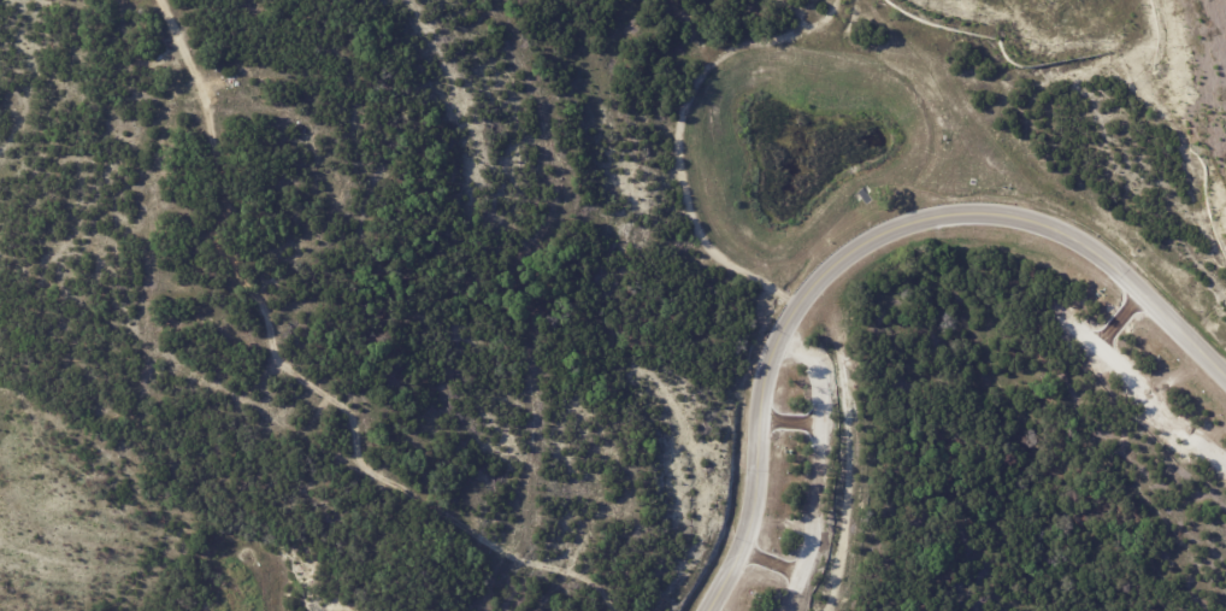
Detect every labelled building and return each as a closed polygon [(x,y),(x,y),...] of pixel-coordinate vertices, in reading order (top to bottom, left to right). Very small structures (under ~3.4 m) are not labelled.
[(126,7),(142,0),(146,6),(129,14),(126,7)]
